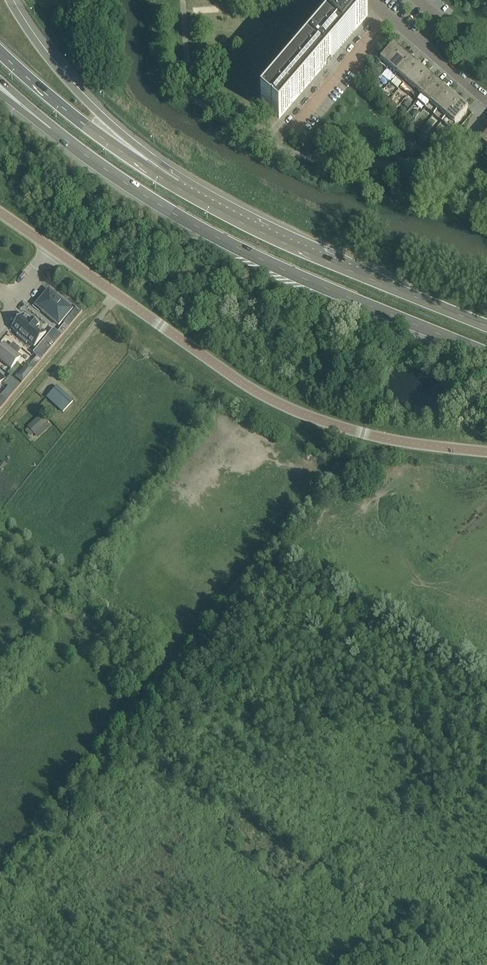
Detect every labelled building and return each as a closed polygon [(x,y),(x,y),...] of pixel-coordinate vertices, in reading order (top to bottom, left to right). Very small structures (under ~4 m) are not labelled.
[(327,63),(328,64),(332,60),(330,58),(368,15),(351,0),(349,0),(261,103),(279,118),(327,63)] [(380,60),(389,68),(402,53),(393,45),(380,60)] [(389,68),(382,75),(388,81),(391,77),(393,79),(397,75),(410,60),(402,53),(389,68)] [(398,75),(391,82),(397,88),(402,82),(404,84),(405,82),(418,67),(410,60),(397,75),(398,75)] [(405,82),(413,89),(426,74),(418,67),(405,82)] [(413,89),(422,96),(434,81),(426,74),(413,89)] [(422,96),(430,103),(443,88),(434,81),(422,96)] [(374,84),(370,89),(379,96),(382,92),(383,91),(377,86),(374,84)] [(443,88),(430,103),(438,110),(451,95),(443,88)] [(382,92),(379,96),(387,103),(390,99),(391,99),(382,92)] [(438,110),(436,112),(445,119),(446,117),(459,102),(451,95),(438,110)] [(390,99),(387,103),(395,110),(398,106),(390,99)] [(403,104),(408,109),(408,108),(412,104),(407,99),(403,104)] [(459,102),(446,117),(455,124),(468,109),(459,102)] [(49,289),(36,304),(60,324),(72,309),(49,289)] [(24,314),(12,328),(19,333),(17,335),(27,343),(29,341),(35,347),(47,333),(39,327),(40,326),(32,319),(31,320),(24,314)] [(68,328),(64,324),(58,332),(62,335),(68,328)] [(53,328),(33,353),(37,356),(41,360),(55,343),(62,335),(58,332),(53,328)] [(0,348),(0,359),(11,368),(21,357),(17,354),(21,350),(13,343),(10,348),(4,343),(0,348)] [(37,356),(30,364),(35,368),(41,360),(37,356)] [(29,363),(17,378),(22,383),(35,368),(30,364),(29,363)] [(9,387),(2,396),(7,401),(8,399),(21,384),(10,376),(4,383),(9,387)] [(57,386),(47,397),(63,412),(70,404),(59,393),(61,391),(57,386)] [(46,420),(41,415),(29,427),(33,432),(46,420)] [(372,483),(360,478),(354,490),(366,495),(372,483)]
